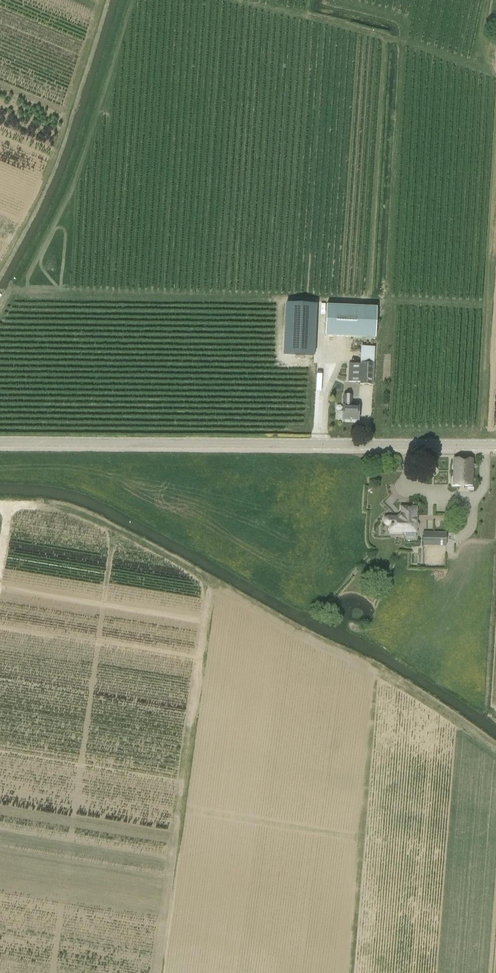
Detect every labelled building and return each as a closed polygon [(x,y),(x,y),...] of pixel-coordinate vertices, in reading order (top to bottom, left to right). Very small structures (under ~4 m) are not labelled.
[(314,356),(316,306),(286,304),(283,354),(314,356)] [(373,340),(375,306),(323,304),(322,337),(373,340)] [(373,364),(374,355),(360,355),(360,363),(360,365),(349,364),(348,382),(359,383),(359,384),(373,385),(373,364)] [(338,418),(342,419),(342,420),(357,421),(358,407),(351,407),(351,396),(343,396),(343,407),(342,407),(342,412),(339,412),(337,413),(337,417),(338,418)] [(452,486),(473,486),(474,458),(452,458),(452,486)] [(416,508),(401,507),(401,517),(387,517),(385,518),(384,520),(384,523),(385,525),(387,526),(389,526),(389,532),(405,533),(405,531),(416,531),(416,529),(417,529),(418,527),(418,525),(417,524),(416,523),(416,508)] [(446,546),(447,533),(423,533),(423,546),(446,546)]
